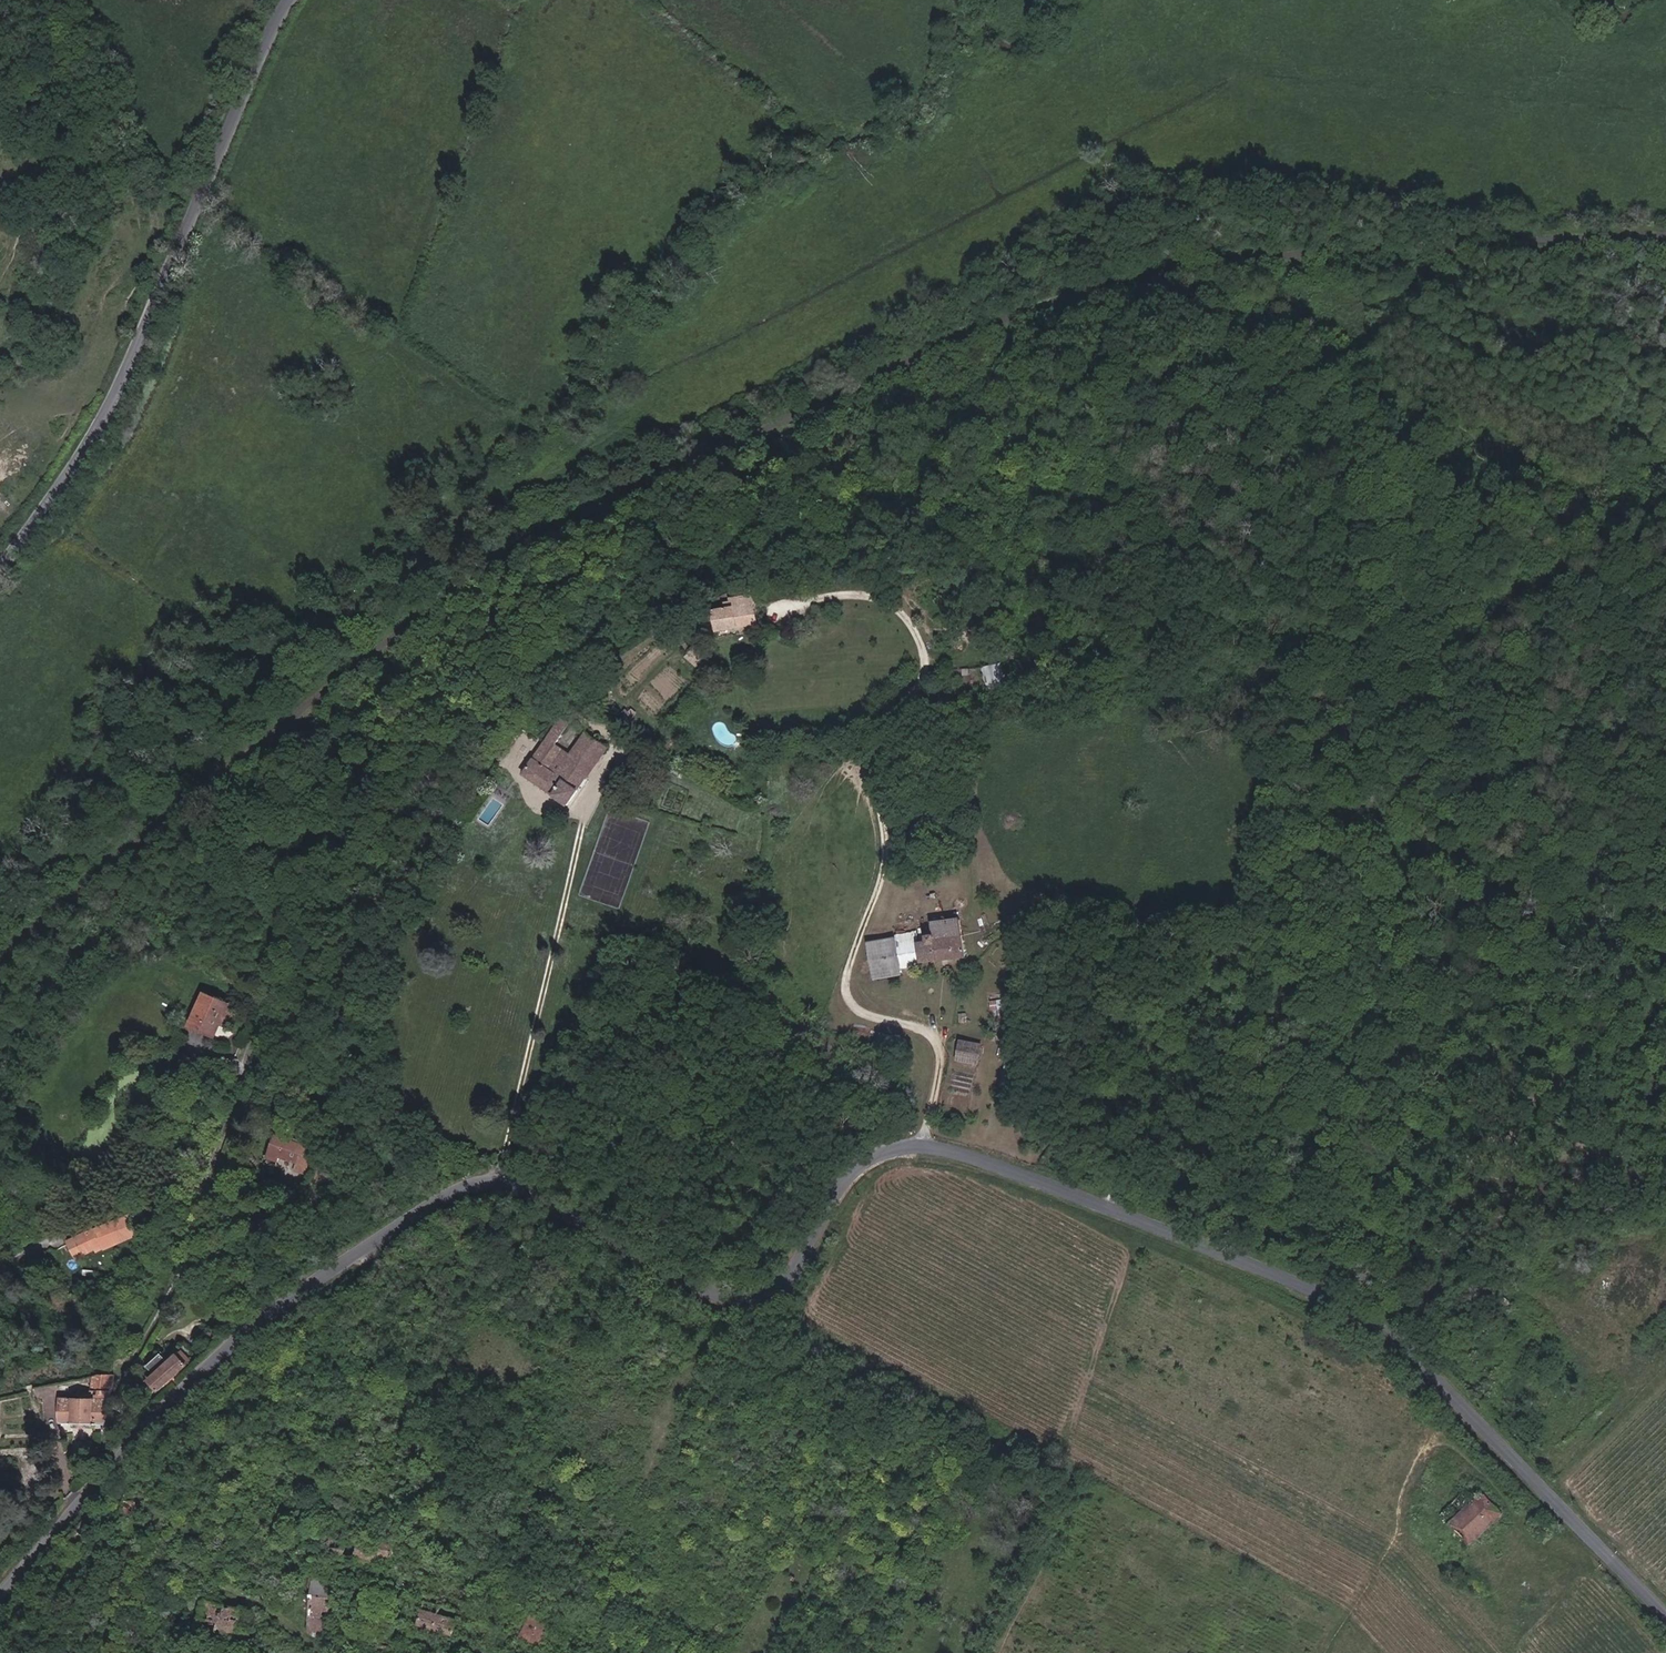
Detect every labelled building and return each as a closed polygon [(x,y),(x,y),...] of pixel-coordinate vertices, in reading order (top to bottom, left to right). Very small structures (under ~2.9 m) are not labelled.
[(754,604),(717,610),(720,630),(757,625),(754,604)] [(700,647),(697,650),(694,648),(692,650),(694,653),(693,654),(705,665),(711,657),(700,647)] [(984,665),(984,687),(1006,687),(1006,664),(984,665)] [(552,750),(557,744),(572,721),(564,716),(527,773),(571,804),(610,748),(596,738),(600,732),(593,728),(589,733),(573,755),(568,762),(552,750)] [(573,755),(557,744),(552,750),(568,762),(573,755)] [(919,945),(921,964),(965,959),(964,945),(962,934),(961,923),(932,927),(934,937),(926,937),(928,945),(919,945)] [(970,933),(962,934),(964,945),(971,945),(970,933)] [(921,964),(919,945),(917,935),(897,936),(900,966),(921,964)] [(188,1028),(209,1037),(215,1024),(221,1027),(230,1006),(204,994),(188,1028)] [(214,1039),(221,1027),(215,1024),(209,1037),(214,1039)] [(960,1050),(959,1058),(976,1062),(978,1054),(960,1050)] [(277,1135),(270,1147),(279,1153),(278,1156),(294,1166),(291,1170),(305,1178),(312,1166),(306,1162),(311,1153),(277,1135)] [(268,1151),(278,1156),(279,1153),(270,1147),(268,1151)] [(79,1242),(75,1244),(79,1251),(99,1240),(93,1230),(77,1239),(79,1242)] [(188,1346),(179,1354),(189,1365),(197,1358),(188,1346)] [(157,1373),(149,1379),(159,1390),(189,1365),(179,1354),(169,1363),(157,1373)] [(152,1366),(157,1373),(169,1363),(163,1356),(152,1366)] [(62,1423),(106,1423),(114,1375),(115,1374),(95,1373),(91,1389),(93,1390),(92,1400),(62,1399),(62,1423)] [(1450,1522),(1439,1534),(1459,1555),(1503,1513),(1474,1482),(1442,1513),(1450,1522)] [(1579,1483),(1574,1488),(1580,1495),(1585,1490),(1579,1483)] [(467,1497),(469,1495),(462,1487),(460,1490),(467,1497)] [(1580,1495),(1574,1488),(1569,1493),(1575,1500),(1580,1495)] [(442,1498),(427,1514),(435,1522),(451,1507),(442,1498)] [(311,1594),(335,1597),(337,1579),(312,1577),(311,1594)] [(367,1581),(358,1580),(355,1600),(364,1602),(367,1581)] [(335,1597),(311,1594),(309,1613),(330,1615),(332,1604),(334,1604),(335,1597)] [(235,1644),(244,1609),(208,1600),(199,1634),(235,1644)] [(454,1634),(460,1610),(427,1600),(419,1624),(454,1634)] [(328,1638),(330,1615),(309,1613),(308,1627),(317,1637),(328,1638)] [(555,1626),(536,1616),(525,1635),(546,1645),(555,1626)]
